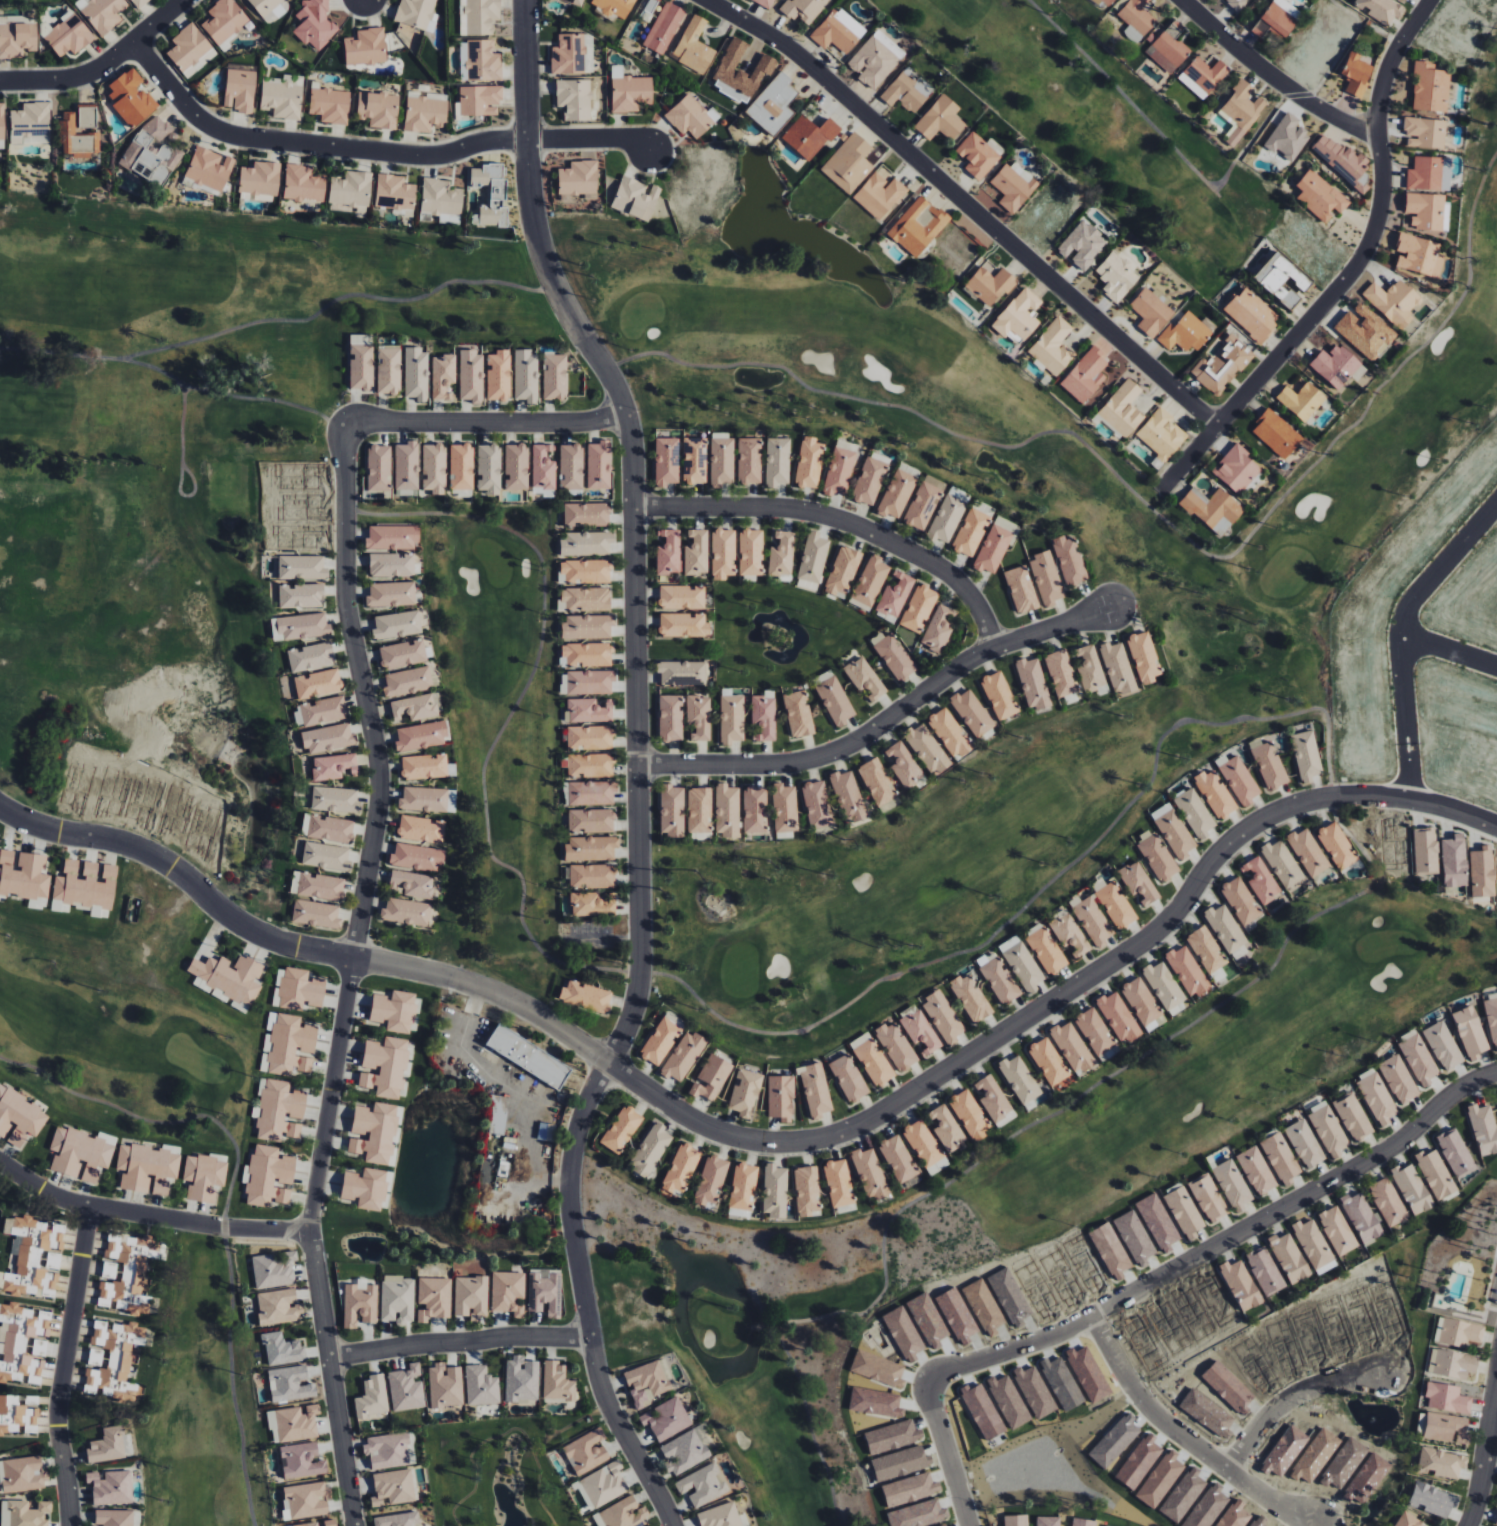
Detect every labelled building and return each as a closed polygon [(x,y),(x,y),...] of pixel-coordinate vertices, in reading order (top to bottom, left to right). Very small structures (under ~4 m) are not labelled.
[(125,0),(80,0),(75,4),(102,37),(123,20),(118,14),(129,5),(125,0)] [(149,0),(131,0),(137,9),(149,0)] [(219,46),(251,20),(234,0),(219,0),(207,11),(211,16),(201,25),(219,46)] [(291,7),(285,0),(248,0),(268,26),(291,7)] [(324,14),(332,6),(326,0),(307,0),(302,4),(304,6),(295,15),(302,22),(292,32),(306,46),(309,43),(318,51),(339,30),(324,14)] [(433,33),(436,22),(430,20),(437,0),(400,0),(394,21),(433,33)] [(494,35),(494,21),(501,21),(500,0),(460,0),(460,35),(494,35)] [(611,15),(612,13),(625,20),(636,0),(592,0),(590,4),(611,15)] [(641,19),(652,24),(658,9),(656,8),(659,0),(648,0),(641,19)] [(772,0),(754,0),(768,8),(772,0)] [(830,0),(790,0),(781,10),(793,21),(798,15),(808,24),(830,0)] [(1130,25),(1123,33),(1137,44),(1157,20),(1143,8),(1149,0),(1129,0),(1117,14),(1130,25)] [(1250,0),(1223,0),(1239,13),(1250,0)] [(1285,38),(1302,13),(1284,0),(1273,0),(1251,30),(1261,38),(1269,27),(1285,38)] [(1394,16),(1399,19),(1406,7),(1395,0),(1356,0),(1353,4),(1389,26),(1394,16)] [(665,55),(685,10),(664,1),(645,46),(665,55)] [(43,36),(59,57),(70,49),(74,54),(95,38),(73,8),(61,17),(63,21),(43,36)] [(698,42),(707,20),(692,13),(673,59),(706,73),(716,49),(698,42)] [(826,49),(830,42),(847,54),(861,35),(830,13),(811,38),(826,49)] [(1145,52),(1170,74),(1191,51),(1176,37),(1184,28),(1175,19),(1145,52)] [(22,58),(22,50),(38,50),(37,22),(0,23),(0,58),(22,58)] [(213,47),(192,22),(171,39),(176,45),(166,53),(182,72),(213,47)] [(386,63),(384,28),(357,29),(358,38),(344,38),(346,65),(386,63)] [(901,59),(888,49),(893,43),(877,29),(847,64),(859,74),(857,77),(874,91),(901,59)] [(552,74),(592,72),(591,53),(586,53),(585,33),(558,34),(559,47),(551,47),(552,74)] [(736,69),(748,43),(733,36),(710,84),(750,102),(764,73),(771,76),(778,60),(762,53),(752,76),(736,69)] [(501,53),(494,54),(494,39),(467,40),(468,81),(502,80),(501,53)] [(184,74),(188,79),(217,52),(213,48),(184,74)] [(1341,74),(1350,78),(1345,92),(1361,98),(1375,65),(1349,55),(1341,74)] [(1220,59),(1211,69),(1197,56),(1183,72),(1208,95),(1231,70),(1220,59)] [(1412,109),(1447,112),(1451,70),(1435,69),(1435,62),(1416,61),(1412,109)] [(253,113),(257,71),(246,70),(247,65),(228,63),(224,106),(233,107),(233,111),(253,113)] [(612,112),(639,112),(639,100),(653,100),(652,76),(623,77),(623,65),(612,65),(612,112)] [(158,108),(140,84),(144,81),(132,66),(108,85),(113,91),(107,96),(131,128),(158,108)] [(773,136),(794,112),(787,106),(798,93),(788,84),(791,80),(781,71),(745,111),(773,136)] [(913,113),(933,91),(918,78),(915,82),(903,71),(880,96),(891,107),(898,100),(913,113)] [(262,81),(260,108),(274,110),(273,117),(299,120),(303,76),(283,74),(283,83),(262,81)] [(591,79),(556,80),(557,107),(564,106),(565,121),(591,120),(591,109),(599,109),(599,99),(591,99),(591,79)] [(1235,148),(1268,103),(1259,96),(1254,103),(1248,98),(1255,88),(1243,79),(1219,110),(1235,122),(1223,139),(1235,148)] [(459,87),(460,116),(498,115),(498,105),(502,105),(501,86),(459,87)] [(350,91),(310,89),(309,114),(321,114),(321,123),(348,124),(350,91)] [(399,95),(359,91),(356,117),(370,119),(369,127),(396,129),(399,95)] [(696,139),(721,117),(712,107),(707,112),(689,93),(664,115),(683,135),(688,130),(696,139)] [(913,127),(929,141),(939,130),(952,141),(967,125),(955,114),(961,108),(944,93),(913,127)] [(404,131),(431,133),(431,126),(446,127),(448,98),(407,95),(404,131)] [(11,110),(10,142),(50,143),(50,103),(23,102),(23,110),(11,110)] [(97,128),(96,107),(78,107),(78,128),(97,128)] [(1301,119),(1287,110),(1264,146),(1274,152),(1276,150),(1293,161),(1311,133),(1297,125),(1301,119)] [(60,150),(74,151),(74,141),(75,112),(60,112),(60,150)] [(158,190),(185,153),(172,143),(179,134),(153,114),(119,160),(158,190)] [(829,117),(819,128),(803,114),(781,137),(809,163),(841,128),(829,117)] [(1444,149),(1446,120),(1406,117),(1404,136),(1408,136),(1407,146),(1444,149)] [(849,195),(874,167),(864,158),(873,148),(854,131),(821,169),(849,195)] [(978,181),(1006,151),(992,138),(987,143),(973,131),(955,150),(969,162),(964,168),(978,181)] [(1371,186),(1360,177),(1367,169),(1364,167),(1370,160),(1361,152),(1356,157),(1326,131),(1311,148),(1364,194),(1371,186)] [(235,158),(224,155),(196,146),(185,179),(223,192),(235,158)] [(1407,189),(1450,190),(1451,158),(1415,156),(1414,169),(1408,169),(1407,189)] [(1005,195),(998,202),(1012,215),(1040,184),(1012,158),(991,182),(1005,195)] [(597,160),(570,160),(571,169),(558,169),(558,195),(598,194),(597,160)] [(279,162),(254,161),(254,167),(240,167),(239,199),(278,201),(279,162)] [(284,199),(324,201),(326,175),(313,175),(313,166),(286,164),(284,199)] [(508,226),(508,206),(505,206),(506,178),(503,178),(503,166),(471,164),(470,184),(489,185),(488,205),(480,204),(479,214),(473,214),(472,225),(508,226)] [(1296,186),(1303,191),(1297,199),(1326,222),(1336,210),(1341,214),(1351,202),(1311,168),(1296,186)] [(330,177),(329,204),(370,206),(372,172),(346,170),(345,178),(330,177)] [(853,197),(879,221),(908,189),(894,176),(889,182),(876,171),(853,197)] [(375,207),(414,210),(417,184),(404,183),(404,175),(378,173),(375,207)] [(651,220),(660,187),(650,184),(621,176),(612,210),(651,220)] [(463,189),(450,188),(450,179),(424,178),(421,214),(440,215),(439,223),(450,223),(451,215),(461,216),(463,189)] [(1447,230),(1448,220),(1449,211),(1444,211),(1445,195),(1406,193),(1405,214),(1412,214),(1411,229),(1447,230)] [(887,233),(916,258),(950,219),(921,194),(887,233)] [(1084,272),(1109,241),(1083,219),(1057,250),(1068,260),(1069,259),(1084,272)] [(1439,277),(1444,256),(1438,254),(1441,242),(1400,233),(1395,252),(1400,253),(1396,267),(1439,277)] [(1095,272),(1109,284),(1102,291),(1118,305),(1142,276),(1113,251),(1095,272)] [(1253,278),(1293,310),(1304,297),(1290,286),(1287,289),(1282,285),(1288,277),(1306,292),(1314,283),(1276,251),(1253,278)] [(1007,295),(1019,281),(1001,266),(999,269),(986,259),(964,286),(990,307),(1003,292),(1007,295)] [(1363,293),(1401,330),(1415,317),(1409,311),(1421,299),(1400,278),(1386,292),(1375,281),(1363,293)] [(1043,302),(1024,286),(991,326),(1005,337),(1011,329),(1025,341),(1041,320),(1033,314),(1043,302)] [(1224,310),(1260,343),(1282,319),(1245,286),(1224,310)] [(1153,339),(1175,312),(1145,287),(1129,306),(1144,318),(1137,326),(1153,339)] [(1333,327),(1372,362),(1397,333),(1361,301),(1353,309),(1365,319),(1361,324),(1348,311),(1333,327)] [(1157,339),(1170,350),(1176,343),(1186,352),(1191,346),(1197,351),(1213,332),(1188,310),(1175,325),(1172,322),(1157,339)] [(1028,353),(1058,377),(1076,353),(1063,343),(1074,328),(1057,314),(1028,353)] [(1254,352),(1230,333),(1208,363),(1201,358),(1189,374),(1220,397),(1254,352)] [(1323,349),(1309,364),(1338,391),(1351,376),(1357,381),(1368,369),(1338,342),(1328,353),(1323,349)] [(350,389),(372,389),(372,343),(349,343),(349,354),(350,354),(350,389)] [(1060,384),(1084,404),(1107,377),(1101,372),(1109,363),(1097,353),(1100,350),(1094,344),(1060,384)] [(400,345),(377,345),(376,393),(399,394),(400,345)] [(404,397),(416,397),(416,402),(428,402),(427,348),(404,349),(404,397)] [(487,400),(511,400),(510,349),(496,350),(496,354),(486,355),(487,367),(487,400)] [(514,400),(538,401),(538,356),(531,356),(531,350),(515,350),(514,400)] [(483,351),(459,351),(459,399),(471,399),(471,404),(482,404),(483,351)] [(566,354),(543,355),(544,400),(567,400),(566,354)] [(432,355),(431,400),(451,400),(451,393),(445,393),(446,385),(455,385),(455,355),(432,355)] [(1327,399),(1300,374),(1277,398),(1304,423),(1327,399)] [(1145,415),(1131,405),(1142,389),(1127,377),(1097,417),(1127,439),(1145,415)] [(1188,436),(1171,420),(1174,417),(1160,406),(1135,435),(1165,462),(1188,436)] [(1250,432),(1287,459),(1304,436),(1267,409),(1250,432)] [(796,485),(819,489),(825,444),(817,443),(817,437),(803,435),(796,485)] [(721,482),(734,482),(734,436),(711,436),(711,487),(721,487),(721,482)] [(679,437),(655,438),(656,487),(666,487),(666,483),(679,483),(679,437)] [(706,484),(707,438),(684,438),(683,484),(706,484)] [(761,483),(761,438),(739,438),(739,483),(761,483)] [(766,484),(790,484),(791,438),(767,438),(766,484)] [(859,445),(837,439),(823,492),(845,498),(859,445)] [(395,445),(394,489),(417,490),(418,441),(406,440),(406,445),(395,445)] [(588,489),(611,489),(611,440),(600,440),(600,444),(587,444),(588,489)] [(1214,473),(1239,495),(1263,468),(1236,443),(1217,464),(1220,466),(1214,473)] [(422,444),(422,478),(421,490),(431,490),(431,495),(445,495),(445,444),(422,444)] [(450,444),(449,490),(471,490),(472,444),(450,444)] [(477,444),(477,476),(478,476),(478,490),(487,490),(487,495),(500,496),(500,445),(477,444)] [(528,490),(527,444),(505,444),(505,480),(505,490),(528,490)] [(560,490),(583,490),(583,444),(560,444),(560,490)] [(391,446),(368,445),(366,491),(389,492),(391,446)] [(555,489),(555,461),(548,461),(548,451),(552,451),(552,445),(533,445),(532,489),(555,489)] [(888,463),(867,456),(852,499),(873,506),(888,463)] [(899,519),(918,478),(897,468),(876,513),(886,518),(888,514),(899,519)] [(924,532),(946,484),(925,474),(903,522),(924,532)] [(1246,508),(1219,488),(1208,502),(1191,488),(1179,504),(1213,529),(1222,517),(1233,525),(1246,508)] [(926,536),(947,545),(968,502),(947,492),(926,536)] [(609,526),(609,504),(565,503),(564,525),(609,526)] [(972,558),(991,516),(970,507),(952,549),(972,558)] [(973,566),(994,576),(1013,534),(992,524),(973,566)] [(420,526),(369,525),(368,538),(365,538),(364,548),(419,549),(420,526)] [(657,545),(656,575),(670,575),(670,572),(679,572),(680,529),(663,529),(663,545),(657,545)] [(708,575),(708,529),(688,529),(688,537),(692,538),(692,546),(684,546),(684,575),(708,575)] [(735,530),(712,530),(712,580),(726,580),(726,575),(735,575),(735,530)] [(739,530),(740,575),(762,575),(762,530),(739,530)] [(829,540),(819,538),(820,533),(808,530),(797,578),(819,584),(829,540)] [(792,574),(794,531),(775,531),(774,538),(779,538),(778,547),(770,546),(769,573),(792,574)] [(561,556),(610,556),(610,543),(615,543),(615,532),(561,532),(561,556)] [(1065,586),(1087,581),(1075,534),(1053,540),(1065,586)] [(824,590),(846,597),(862,553),(840,545),(824,590)] [(1030,557),(1044,609),(1057,605),(1055,600),(1064,598),(1052,551),(1030,557)] [(369,576),(413,577),(414,554),(369,553),(369,576)] [(851,598),(872,607),(890,566),(879,562),(881,558),(870,553),(851,598)] [(323,556),(279,555),(278,579),(328,579),(328,568),(323,568),(323,556)] [(610,583),(610,560),(562,561),(563,583),(610,583)] [(1005,571),(1017,614),(1039,608),(1027,565),(1005,571)] [(897,619),(915,579),(895,570),(892,576),(899,579),(896,587),(887,583),(876,609),(897,619)] [(369,583),(369,595),(365,595),(365,607),(415,605),(414,582),(369,583)] [(899,625),(921,634),(939,592),(918,583),(899,625)] [(323,585),(288,585),(278,585),(279,608),(323,607),(323,585)] [(659,586),(659,609),(705,608),(705,586),(659,586)] [(610,610),(610,588),(561,588),(561,599),(557,599),(557,610),(580,610),(580,611),(610,610)] [(920,644),(941,654),(954,629),(947,625),(954,611),(939,604),(920,644)] [(372,639),(421,633),(419,611),(373,616),(375,629),(371,630),(372,639)] [(329,635),(327,613),(277,617),(279,640),(329,635)] [(659,614),(659,637),(710,636),(710,622),(705,622),(705,613),(692,614),(692,613),(659,614)] [(611,638),(610,626),(615,626),(615,615),(563,616),(563,639),(611,638)] [(872,641),(897,683),(917,672),(892,629),(872,641)] [(1142,686),(1156,682),(1155,677),(1162,674),(1149,631),(1127,637),(1142,686)] [(410,641),(378,647),(382,670),(427,662),(423,639),(410,641)] [(286,651),(291,673),(334,664),(330,641),(299,647),(300,649),(286,651)] [(1123,696),(1138,692),(1123,642),(1111,646),(1110,642),(1099,645),(1114,692),(1121,690),(1123,696)] [(612,666),(611,644),(563,644),(563,665),(582,665),(582,666),(612,666)] [(1077,658),(1081,656),(1084,667),(1078,669),(1085,694),(1098,691),(1099,694),(1108,691),(1094,644),(1074,650),(1077,658)] [(1047,654),(1056,697),(1077,693),(1068,650),(1047,654)] [(858,691),(864,687),(874,702),(888,692),(862,655),(843,669),(858,691)] [(1039,658),(1027,661),(1026,658),(1016,660),(1029,711),(1051,705),(1039,658)] [(706,685),(706,661),(656,662),(657,674),(661,673),(661,685),(706,685)] [(293,678),(298,700),(342,690),(337,667),(293,678)] [(433,690),(430,667),(384,673),(386,687),(383,687),(384,697),(433,690)] [(817,684),(834,676),(832,669),(814,678),(817,684)] [(612,693),(611,681),(615,681),(615,670),(567,672),(567,695),(612,693)] [(1001,670),(980,679),(999,721),(1020,713),(1001,670)] [(817,684),(835,729),(850,723),(848,718),(854,716),(838,676),(817,684)] [(950,701),(977,739),(996,726),(969,687),(950,701)] [(752,695),(752,722),(759,722),(760,734),(753,734),(753,741),(775,741),(774,690),(764,691),(765,695),(752,695)] [(815,734),(805,690),(783,695),(792,738),(815,734)] [(390,700),(393,722),(402,721),(401,716),(409,715),(410,720),(439,716),(435,693),(390,700)] [(683,741),(682,695),(659,696),(660,741),(683,741)] [(744,695),(720,696),(721,746),(732,745),(732,741),(744,741),(744,695)] [(311,701),(312,705),(293,708),(296,728),(347,719),(343,696),(311,701)] [(710,696),(687,696),(687,725),(695,725),(695,733),(691,733),(690,741),(710,741),(710,696)] [(597,699),(566,699),(566,721),(612,722),(612,699),(606,699),(606,707),(597,707),(597,699)] [(974,746),(944,707),(926,721),(956,760),(974,746)] [(444,721),(395,728),(398,751),(447,745),(444,721)] [(940,773),(952,766),(925,721),(904,734),(929,774),(937,769),(940,773)] [(301,732),(305,755),(357,745),(354,733),(350,733),(349,723),(301,732)] [(568,750),(613,749),(612,726),(567,727),(568,750)] [(1323,774),(1313,730),(1291,735),(1301,785),(1313,782),(1312,776),(1323,774)] [(1289,783),(1272,741),(1262,745),(1259,738),(1249,742),(1268,791),(1289,783)] [(896,763),(890,767),(908,791),(926,777),(899,741),(886,750),(896,763)] [(313,781),(342,779),(341,769),(350,768),(351,776),(357,775),(355,754),(311,758),(313,781)] [(568,754),(568,777),(614,777),(614,754),(568,754)] [(1260,794),(1239,754),(1227,761),(1224,755),(1216,760),(1242,809),(1254,803),(1251,798),(1260,794)] [(402,779),(447,778),(446,755),(401,756),(402,779)] [(898,796),(877,757),(857,768),(878,807),(898,796)] [(1194,779),(1219,820),(1238,809),(1213,768),(1194,779)] [(845,824),(868,817),(852,771),(840,775),(839,771),(829,775),(845,824)] [(810,830),(832,826),(825,780),(802,783),(810,830)] [(614,804),(613,793),(617,793),(617,781),(568,782),(568,805),(614,804)] [(740,788),(727,787),(727,783),(716,783),(715,836),(739,836),(740,788)] [(798,832),(796,786),(784,787),(784,783),(773,784),(775,833),(798,832)] [(685,788),(672,787),(672,784),(661,784),(660,836),(684,836),(685,788)] [(357,789),(312,787),(311,811),(361,814),(361,802),(356,802),(357,789)] [(447,789),(403,787),(403,799),(398,799),(397,810),(446,812),(447,789)] [(744,833),(765,833),(766,787),(745,787),(744,833)] [(1210,836),(1207,832),(1217,826),(1193,787),(1174,799),(1200,842),(1210,836)] [(689,833),(712,832),(711,788),(688,788),(689,833)] [(456,790),(448,790),(447,812),(454,812),(456,790)] [(1151,813),(1179,863),(1191,857),(1188,852),(1196,847),(1171,802),(1151,813)] [(613,809),(568,810),(568,832),(614,832),(613,809)] [(354,821),(325,817),(325,818),(304,815),(300,836),(351,844),(354,821)] [(443,843),(445,821),(433,820),(433,819),(400,815),(397,838),(443,843)] [(1359,859),(1335,821),(1316,833),(1340,871),(1359,859)] [(1287,838),(1311,879),(1331,867),(1307,826),(1287,838)] [(1180,872),(1153,827),(1139,836),(1143,842),(1137,845),(1161,883),(1180,872)] [(1414,829),(1416,875),(1438,874),(1436,828),(1414,829)] [(1466,833),(1454,834),(1454,839),(1442,840),(1444,887),(1467,887),(1466,833)] [(566,861),(614,860),(614,848),(619,848),(619,837),(566,838),(566,861)] [(1260,848),(1285,890),(1305,878),(1282,839),(1271,845),(1269,842),(1260,848)] [(350,848),(305,842),(302,865),(347,872),(350,848)] [(444,850),(396,843),(394,854),(390,853),(388,865),(441,872),(444,850)] [(1470,851),(1472,897),(1495,896),(1493,845),(1481,845),(1482,851),(1470,851)] [(19,852),(18,869),(13,869),(14,851),(0,849),(0,851),(0,894),(48,899),(51,875),(44,874),(46,855),(19,852)] [(1249,881),(1263,906),(1283,894),(1260,855),(1240,867),(1244,873),(1250,870),(1254,878),(1249,881)] [(52,902),(112,909),(117,866),(105,864),(102,883),(96,882),(98,863),(85,862),(83,880),(77,879),(79,860),(66,858),(63,877),(55,876),(52,902)] [(1144,908),(1161,897),(1137,860),(1118,872),(1133,896),(1140,892),(1144,898),(1140,901),(1144,908)] [(570,866),(570,889),(616,888),(615,865),(570,866)] [(405,896),(432,900),(435,876),(391,870),(389,888),(406,890),(405,896)] [(344,879),(293,871),(290,894),(341,901),(344,879)] [(1239,876),(1220,887),(1244,927),(1263,915),(1239,876)] [(1121,931),(1139,918),(1112,881),(1095,894),(1121,931)] [(572,916),(616,915),(616,893),(607,893),(607,899),(599,899),(599,893),(571,893),(572,916)] [(1081,901),(1079,897),(1070,901),(1095,950),(1108,944),(1105,939),(1114,935),(1093,895),(1081,901)] [(431,904),(387,898),(386,909),(381,908),(379,920),(428,927),(431,904)] [(292,924),(340,929),(342,918),(338,918),(339,905),(294,900),(292,924)] [(1232,963),(1253,952),(1225,902),(1205,913),(1232,963)] [(1076,961),(1093,948),(1066,909),(1049,921),(1076,961)] [(1228,963),(1205,925),(1186,937),(1209,975),(1228,963)] [(1049,976),(1069,964),(1045,926),(1026,938),(1049,976)] [(1046,979),(1018,934),(998,947),(1029,996),(1038,990),(1036,985),(1046,979)] [(1211,988),(1186,944),(1166,956),(1191,1000),(1211,988)] [(264,965),(240,954),(234,970),(228,967),(231,961),(220,956),(218,961),(208,956),(205,964),(193,958),(187,972),(197,976),(193,984),(198,987),(200,983),(252,1006),(261,985),(256,983),(264,965)] [(979,969),(1003,1006),(1022,994),(998,956),(979,969)] [(1185,1000),(1164,960),(1144,970),(1164,1011),(1185,1000)] [(272,1006),(305,1011),(305,1005),(322,1007),(326,980),(310,978),(310,971),(278,967),(275,987),(272,1006)] [(972,1024),(993,1014),(979,987),(976,988),(968,973),(950,982),(972,1024)] [(1144,1031),(1164,1021),(1142,976),(1122,985),(1144,1031)] [(579,984),(579,982),(569,980),(567,988),(562,987),(558,1001),(607,1013),(612,992),(579,984)] [(922,997),(946,1048),(959,1042),(956,1036),(963,1033),(942,988),(922,997)] [(370,1021),(386,1023),(385,1031),(413,1034),(419,994),(391,990),(390,996),(373,994),(370,1021)] [(1141,1034),(1118,990),(1097,1001),(1120,1045),(1141,1034)] [(1496,1051),(1496,993),(1485,995),(1493,1051),(1496,1051)] [(1489,1050),(1474,1005),(1452,1013),(1469,1063),(1481,1059),(1479,1054),(1489,1050)] [(1074,1019),(1097,1057),(1116,1045),(1093,1007),(1074,1019)] [(915,1045),(917,1044),(925,1057),(943,1046),(919,1008),(900,1021),(915,1045)] [(318,1026),(302,1024),(303,1017),(269,1012),(267,1032),(266,1032),(263,1053),(264,1053),(261,1072),(291,1076),(292,1070),(311,1073),(313,1059),(297,1056),(298,1051),(315,1054),(318,1026)] [(639,1056),(659,1067),(683,1028),(663,1016),(639,1056)] [(899,1072),(918,1061),(894,1020),(875,1032),(899,1072)] [(1077,1076),(1097,1064),(1069,1020),(1049,1032),(1077,1076)] [(1443,1072),(1464,1063),(1444,1020),(1424,1030),(1443,1072)] [(570,1070),(556,1092),(483,1045),(497,1024),(570,1070)] [(661,1072),(680,1084),(707,1042),(687,1030),(661,1072)] [(1430,1079),(1439,1075),(1420,1034),(1399,1044),(1422,1090),(1433,1085),(1430,1079)] [(362,1067),(380,1069),(379,1075),(360,1072),(358,1087),(375,1089),(374,1096),(401,1100),(410,1040),(384,1036),(383,1043),(366,1040),(362,1067)] [(1050,1086),(1069,1076),(1047,1036),(1028,1047),(1050,1086)] [(853,1050),(877,1088),(896,1076),(872,1038),(853,1050)] [(714,1102),(733,1065),(711,1053),(696,1080),(688,1094),(697,1098),(699,1094),(714,1102)] [(869,1092),(849,1053),(829,1064),(849,1103),(869,1092)] [(1420,1096),(1399,1054),(1378,1064),(1400,1106),(1420,1096)] [(1041,1096),(1021,1055),(1008,1061),(1006,1058),(999,1062),(1024,1113),(1037,1107),(1034,1099),(1041,1096)] [(822,1062),(799,1068),(811,1119),(823,1116),(822,1113),(833,1111),(822,1062)] [(1397,1115),(1377,1067),(1356,1076),(1378,1127),(1391,1122),(1389,1118),(1397,1115)] [(763,1075),(739,1068),(728,1109),(740,1112),(739,1117),(751,1120),(763,1075)] [(979,1099),(994,1123),(1014,1111),(991,1074),(975,1083),(983,1096),(979,1099)] [(769,1076),(768,1118),(781,1118),(781,1123),(793,1123),(794,1076),(769,1076)] [(304,1118),(307,1092),(290,1090),(291,1083),(262,1079),(258,1108),(253,1108),(252,1118),(259,1118),(256,1139),(282,1142),(283,1137),(299,1139),(301,1125),(283,1122),(284,1116),(304,1118)] [(12,1124),(16,1126),(7,1142),(20,1149),(29,1133),(37,1138),(50,1113),(0,1085),(0,1136),(4,1138),(12,1124)] [(948,1101),(973,1142),(993,1130),(967,1089),(948,1101)] [(1355,1144),(1375,1132),(1353,1093),(1333,1104),(1355,1144)] [(505,1134),(507,1096),(485,1095),(483,1133),(505,1134)] [(1350,1145),(1326,1101),(1306,1112),(1334,1162),(1343,1157),(1340,1151),(1350,1145)] [(398,1106),(373,1102),(372,1108),(355,1106),(351,1133),(369,1135),(368,1141),(349,1138),(347,1152),(366,1154),(365,1163),(390,1166),(398,1106)] [(927,1113),(931,1121),(936,1118),(939,1126),(934,1129),(947,1153),(966,1142),(946,1103),(927,1113)] [(1481,1158),(1496,1153),(1496,1127),(1491,1105),(1478,1108),(1477,1104),(1467,1107),(1481,1158)] [(644,1117),(624,1105),(600,1143),(620,1155),(644,1117)] [(1285,1128),(1305,1170),(1325,1161),(1306,1118),(1285,1128)] [(929,1177),(949,1165),(922,1119),(903,1130),(929,1177)] [(648,1178),(673,1137),(664,1131),(666,1127),(655,1121),(628,1166),(648,1178)] [(118,1138),(98,1132),(96,1137),(57,1126),(50,1152),(55,1154),(50,1170),(79,1179),(79,1180),(95,1184),(100,1167),(108,1170),(118,1138)] [(1436,1136),(1455,1179),(1476,1170),(1457,1127),(1436,1136)] [(1260,1142),(1283,1187),(1294,1182),(1292,1177),(1301,1173),(1281,1131),(1260,1142)] [(879,1143),(898,1185),(918,1176),(899,1134),(879,1143)] [(120,1190),(148,1194),(151,1175),(154,1176),(152,1194),(167,1196),(169,1180),(177,1181),(181,1155),(170,1153),(171,1150),(120,1143),(116,1171),(123,1172),(120,1190)] [(701,1152),(681,1143),(660,1191),(679,1200),(701,1152)] [(245,1204),(271,1208),(272,1202),(288,1204),(291,1190),(273,1187),(274,1181),(292,1184),(296,1157),(280,1155),(281,1148),(254,1144),(251,1166),(245,1165),(242,1182),(248,1183),(245,1204)] [(1258,1197),(1278,1187),(1257,1145),(1237,1155),(1258,1197)] [(866,1197),(873,1194),(876,1201),(890,1196),(873,1148),(861,1153),(859,1149),(850,1152),(866,1197)] [(1438,1201),(1457,1191),(1436,1150),(1426,1155),(1423,1151),(1414,1156),(1438,1201)] [(186,1155),(182,1183),(189,1183),(186,1200),(214,1204),(217,1185),(224,1187),(228,1161),(198,1156),(198,1157),(186,1155)] [(729,1162),(707,1155),(694,1203),(706,1207),(707,1203),(717,1205),(729,1162)] [(1213,1168),(1232,1211),(1253,1202),(1233,1158),(1213,1168)] [(853,1204),(849,1189),(852,1188),(845,1159),(823,1164),(833,1209),(853,1204)] [(729,1208),(752,1212),(759,1167),(736,1163),(729,1208)] [(788,1169),(776,1168),(776,1164),(765,1163),(764,1213),(770,1213),(769,1220),(787,1221),(788,1169)] [(1401,1170),(1399,1166),(1391,1170),(1413,1217),(1434,1207),(1414,1164),(1401,1170)] [(820,1215),(818,1167),(796,1168),(797,1216),(820,1215)] [(340,1198),(358,1201),(357,1208),(382,1212),(388,1172),(362,1168),(361,1174),(344,1172),(340,1198)] [(1207,1224),(1228,1215),(1211,1172),(1190,1181),(1207,1224)] [(1368,1187),(1389,1228),(1410,1218),(1388,1177),(1368,1187)] [(1164,1195),(1187,1243),(1198,1238),(1196,1232),(1205,1228),(1185,1186),(1164,1195)] [(1136,1203),(1159,1250),(1181,1240),(1157,1192),(1136,1203)] [(1362,1246),(1383,1237),(1364,1192),(1350,1198),(1348,1194),(1341,1198),(1362,1246)] [(1358,1247),(1338,1205),(1317,1215),(1337,1257),(1358,1247)] [(1114,1220),(1135,1263),(1157,1253),(1136,1209),(1114,1220)] [(22,1218),(22,1220),(6,1218),(3,1234),(14,1235),(11,1254),(18,1255),(16,1274),(0,1272),(0,1291),(26,1294),(27,1287),(31,1287),(30,1291),(36,1292),(35,1296),(55,1298),(58,1274),(47,1273),(47,1268),(60,1270),(66,1224),(22,1218)] [(1314,1271),(1334,1261),(1313,1219),(1302,1225),(1300,1221),(1291,1226),(1314,1271)] [(96,1306),(149,1316),(153,1297),(143,1295),(151,1258),(159,1260),(161,1251),(165,1252),(167,1243),(109,1231),(104,1259),(124,1263),(122,1272),(116,1271),(118,1264),(104,1261),(101,1277),(112,1279),(111,1284),(101,1282),(96,1306)] [(1290,1233),(1278,1239),(1276,1235),(1267,1239),(1290,1286),(1311,1276),(1290,1233)] [(1245,1255),(1265,1297),(1285,1287),(1266,1246),(1245,1255)] [(256,1290),(295,1284),(292,1262),(298,1261),(296,1251),(252,1257),(256,1290)] [(1240,1313),(1262,1304),(1243,1260),(1229,1265),(1228,1262),(1220,1265),(1240,1313)] [(562,1270),(532,1269),(531,1312),(543,1312),(544,1304),(548,1304),(548,1319),(561,1319),(562,1270)] [(525,1273),(493,1272),(491,1311),(514,1312),(514,1317),(524,1318),(525,1273)] [(414,1322),(415,1277),(382,1276),(381,1321),(397,1321),(396,1326),(407,1327),(407,1321),(414,1322)] [(454,1316),(471,1316),(470,1322),(480,1322),(480,1315),(488,1315),(489,1277),(455,1277),(454,1316)] [(418,1304),(426,1304),(425,1310),(418,1310),(417,1323),(429,1324),(429,1318),(450,1318),(451,1279),(419,1278),(418,1304)] [(378,1285),(367,1285),(367,1279),(357,1279),(357,1285),(345,1284),(343,1329),(359,1329),(359,1322),(377,1323),(378,1285)] [(261,1326),(303,1321),(301,1304),(297,1305),(295,1289),(256,1293),(261,1326)] [(45,1362),(32,1359),(33,1355),(45,1357),(48,1340),(47,1340),(52,1313),(17,1306),(18,1303),(9,1301),(8,1306),(0,1305),(0,1322),(1,1322),(0,1326),(0,1381),(6,1382),(7,1379),(40,1386),(45,1362)] [(1435,1340),(1481,1349),(1485,1326),(1439,1317),(1435,1340)] [(306,1361),(303,1340),(284,1342),(283,1331),(263,1334),(267,1366),(306,1361)] [(1469,1373),(1476,1374),(1479,1359),(1433,1348),(1428,1373),(1467,1382),(1469,1373)] [(104,1351),(90,1349),(88,1365),(101,1367),(104,1351)] [(539,1360),(523,1360),(523,1357),(506,1356),(505,1400),(538,1401),(539,1360)] [(623,1372),(635,1405),(673,1392),(661,1358),(623,1372)] [(393,1411),(426,1406),(419,1361),(409,1363),(409,1368),(387,1372),(393,1411)] [(576,1380),(565,1380),(566,1361),(544,1361),(544,1401),(576,1402),(576,1380)] [(431,1407),(463,1405),(461,1366),(445,1367),(445,1364),(429,1364),(431,1407)] [(487,1364),(466,1365),(467,1404),(500,1403),(499,1375),(487,1375),(487,1364)] [(268,1370),(272,1402),(317,1397),(316,1383),(308,1384),(306,1365),(268,1370)] [(354,1397),(357,1420),(377,1418),(376,1413),(389,1412),(384,1374),(363,1377),(365,1395),(354,1397)] [(1461,1388),(1428,1382),(1425,1398),(1430,1399),(1428,1408),(1470,1415),(1473,1398),(1460,1396),(1461,1388)] [(5,1436),(5,1432),(22,1433),(38,1433),(38,1409),(28,1409),(28,1405),(39,1405),(39,1397),(25,1397),(25,1405),(19,1405),(20,1395),(0,1395),(0,1436),(5,1436)] [(638,1416),(643,1426),(649,1423),(658,1442),(693,1425),(679,1396),(638,1416)] [(268,1410),(272,1443),(318,1438),(316,1414),(321,1414),(319,1404),(303,1405),(303,1407),(268,1410)] [(1424,1438),(1454,1442),(1454,1443),(1466,1445),(1470,1418),(1427,1412),(1424,1438)] [(89,1462),(133,1455),(129,1434),(124,1435),(123,1425),(102,1428),(104,1439),(86,1442),(89,1462)] [(673,1470),(675,1475),(713,1456),(698,1426),(660,1446),(668,1462),(663,1464),(668,1472),(673,1470)] [(577,1476),(611,1459),(602,1442),(606,1440),(599,1427),(562,1447),(577,1476)] [(363,1436),(365,1456),(370,1455),(371,1470),(410,1466),(407,1432),(363,1436)] [(280,1446),(284,1480),(328,1474),(326,1458),(319,1459),(317,1441),(280,1446)] [(1418,1474),(1459,1478),(1460,1468),(1467,1468),(1468,1454),(1420,1449),(1418,1474)] [(2,1494),(48,1488),(46,1470),(42,1470),(41,1455),(0,1460),(0,1477),(2,1494)] [(629,1491),(619,1470),(622,1469),(617,1460),(579,1479),(594,1509),(629,1491)] [(674,1481),(681,1496),(687,1492),(694,1508),(730,1492),(717,1462),(674,1481)] [(373,1473),(375,1496),(371,1496),(372,1507),(387,1506),(387,1505),(415,1502),(412,1469),(373,1473)] [(132,1503),(131,1470),(104,1471),(105,1479),(99,1479),(99,1472),(86,1472),(86,1483),(92,1483),(93,1505),(132,1503)] [(1456,1494),(1416,1481),(1408,1505),(1422,1509),(1422,1510),(1448,1519),(1456,1494)] [(281,1487),(285,1520),(329,1515),(325,1482),(281,1487)] [(605,1525),(638,1525),(650,1520),(644,1506),(639,1508),(633,1495),(598,1511),(605,1525)] [(1,1525),(48,1525),(48,1513),(52,1514),(52,1501),(38,1501),(38,1509),(28,1509),(29,1501),(1,1500),(1,1525)] [(701,1525),(742,1525),(734,1501),(697,1512),(701,1525)] [(91,1525),(134,1525),(134,1510),(95,1509),(95,1525),(91,1525)] [(418,1511),(373,1517),(374,1525),(420,1525),(418,1511)] [(1404,1511),(1395,1525),(1429,1525),(1404,1511)] [(1005,1525),(1028,1525),(1028,1515),(1005,1515),(1005,1525)] [(1037,1516),(1037,1525),(1059,1525),(1060,1517),(1037,1516)] [(1073,1517),(1072,1525),(1096,1525),(1097,1520),(1073,1517)]
